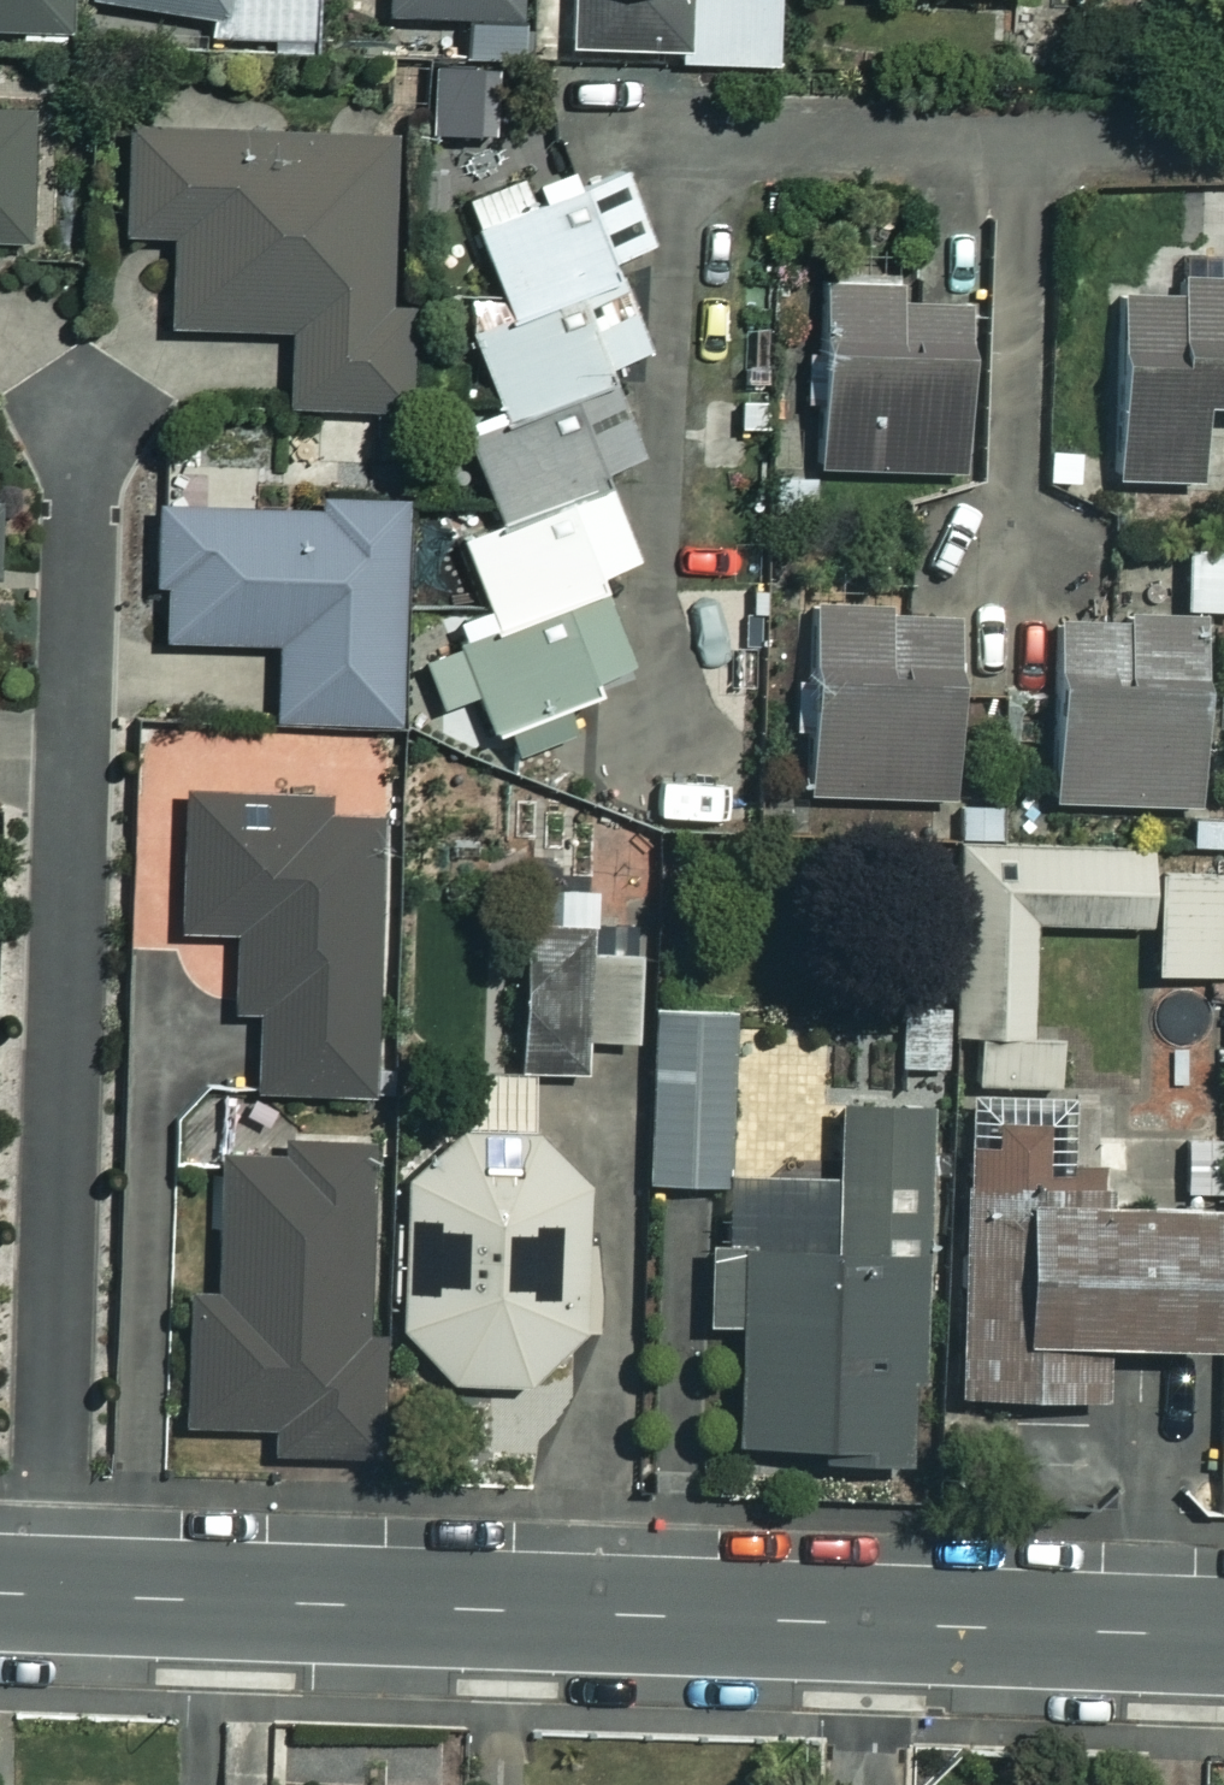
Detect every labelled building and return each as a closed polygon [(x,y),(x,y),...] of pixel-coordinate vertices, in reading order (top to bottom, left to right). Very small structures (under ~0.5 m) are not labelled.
[(62,28),(61,0),(0,0),(0,30),(62,28)] [(89,6),(205,18),(203,33),(308,43),(312,0),(90,0),(89,6)] [(389,14),(415,14),(415,60),(522,60),(522,0),(389,0),(389,14)] [(570,54),(671,54),(671,0),(570,0),(570,54)] [(681,57),(776,62),(779,0),(684,0),(681,57)] [(0,113),(0,242),(23,242),(23,113),(0,113)] [(390,132),(121,131),(121,236),(167,236),(167,330),(283,330),(283,409),(389,410),(390,132)] [(502,318),(503,322),(618,283),(610,261),(651,248),(623,166),(524,201),(518,183),(462,202),(502,318)] [(618,283),(503,322),(465,334),(494,417),(607,379),(603,366),(641,353),(618,283)] [(1127,287),(1120,483),(1200,486),(1203,409),(1223,410),(1223,290),(1127,287)] [(972,299),(831,295),(826,477),(966,481),(972,299)] [(607,379),(494,417),(461,429),(495,528),(604,491),(598,471),(634,459),(607,379)] [(593,572),(628,560),(604,491),(495,528),(459,540),(483,609),(593,572)] [(394,723),(394,508),(156,508),(155,643),(273,643),(273,722),(394,723)] [(1180,553),(1181,612),(1223,612),(1223,553),(1180,553)] [(593,572),(483,609),(444,623),(454,651),(418,664),(432,703),(471,689),(494,757),(568,731),(557,699),(628,675),(598,586),(593,572)] [(966,618),(829,614),(822,802),(959,806),(966,618)] [(1209,621),(1068,619),(1065,800),(1205,803),(1209,621)] [(399,801),(205,797),(202,935),(256,936),(255,1013),(281,1014),(279,1091),(391,1094),(399,801)] [(1192,809),(1192,849),(1223,849),(1223,808),(1192,809)] [(967,1036),(1025,1038),(1029,923),(1135,926),(1137,856),(954,851),(949,1036),(967,1036)] [(1222,870),(1145,870),(1146,975),(1223,975),(1222,870)] [(588,889),(547,890),(547,930),(511,930),(512,1078),(579,1077),(578,1042),(634,1041),(633,951),(589,951),(588,889)] [(941,1069),(941,988),(892,988),(892,1069),(941,1069)] [(724,1016),(646,1016),(647,1185),(725,1184),(724,1016)] [(1025,1038),(967,1036),(966,1086),(1060,1089),(1062,1039),(1025,1038)] [(461,1089),(461,1121),(393,1174),(391,1332),(441,1387),(518,1388),(579,1331),(581,1177),(526,1121),(511,1121),(510,1088),(461,1089)] [(929,1108),(826,1107),(825,1195),(726,1194),(726,1244),(699,1244),(699,1327),(731,1328),(730,1447),(805,1448),(805,1460),(908,1461),(910,1250),(928,1250),(929,1108)] [(360,1339),(362,1157),(215,1156),(214,1292),(184,1292),(183,1426),(267,1427),(266,1454),(370,1455),(371,1339),(360,1339)] [(1195,1211),(950,1215),(953,1402),(1096,1400),(1095,1350),(1197,1349),(1195,1211)]
